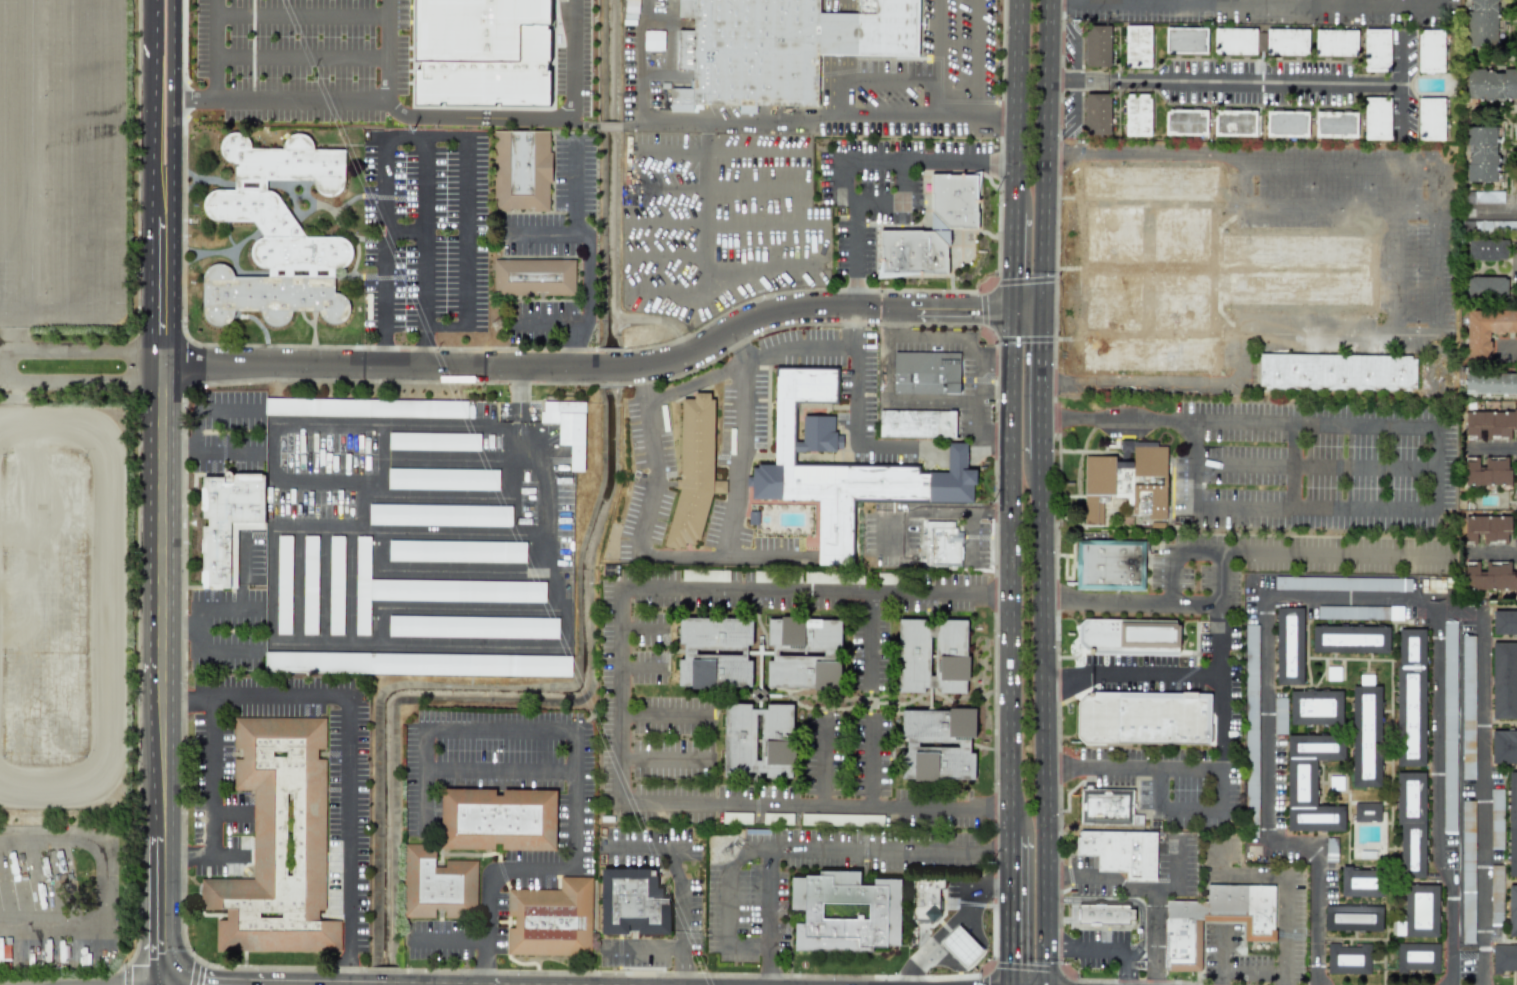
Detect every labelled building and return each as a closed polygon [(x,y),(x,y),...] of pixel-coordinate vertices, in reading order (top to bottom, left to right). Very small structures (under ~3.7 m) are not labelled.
[(421,96),(421,0),(558,0),(557,97),(421,96)] [(860,16),(861,0),(918,0),(917,55),(817,54),(816,107),(758,106),(758,113),(740,113),(740,106),(692,106),(692,112),(668,112),(669,87),(693,87),(693,71),(677,71),(678,30),(695,30),(695,18),(679,18),(680,0),(818,0),(818,15),(860,16)] [(1471,11),(1471,0),(1499,0),(1499,1),(1497,1),(1497,19),(1503,19),(1503,37),(1497,37),(1497,46),(1467,46),(1467,11),(1471,11)] [(1085,67),(1110,67),(1111,26),(1086,25),(1085,67)] [(1125,26),(1126,68),(1152,68),(1151,25),(1125,26)] [(1207,53),(1207,27),(1165,28),(1165,54),(1207,53)] [(1256,55),(1256,29),(1214,28),(1214,54),(1256,55)] [(1266,55),(1308,56),(1309,30),(1266,29),(1266,55)] [(1365,72),(1390,71),(1389,29),(1363,30),(1365,72)] [(664,51),(664,31),(644,30),(644,50),(664,51)] [(1315,56),(1357,57),(1357,31),(1315,30),(1315,56)] [(1418,72),(1443,72),(1444,30),(1418,30),(1418,72)] [(1503,68),(1516,68),(1516,97),(1493,98),(1493,100),(1484,100),(1484,98),(1466,98),(1466,68),(1484,68),(1484,70),(1493,70),(1493,72),(1503,72),(1503,68)] [(1151,136),(1150,94),(1124,95),(1125,137),(1151,136)] [(1085,135),(1110,135),(1110,95),(1085,95),(1085,135)] [(1364,139),(1390,140),(1391,98),(1365,97),(1364,139)] [(1444,98),(1418,98),(1418,140),(1444,140),(1444,98)] [(1207,136),(1208,110),(1165,109),(1164,135),(1207,136)] [(1214,136),(1258,136),(1258,111),(1214,110),(1214,136)] [(1266,137),(1308,137),(1308,111),(1266,111),(1266,137)] [(1357,138),(1357,112),(1315,111),(1315,137),(1357,138)] [(1466,127),(1466,144),(1468,144),(1468,182),(1496,182),(1496,127),(1466,127)] [(237,167),(238,192),(217,192),(208,196),(204,207),(208,218),(217,223),(256,224),(265,239),(255,243),(251,252),(253,263),(261,269),(270,270),(270,278),(235,277),(229,267),(217,264),(207,268),(203,278),(203,310),(207,323),(221,327),(229,322),(235,312),(262,312),(265,324),(277,328),(289,322),(293,311),(320,311),(324,322),(335,326),(345,326),(352,318),(354,310),(351,302),(345,296),(338,295),(338,271),(351,268),(356,253),(350,242),(338,238),(310,239),(281,196),(271,193),(271,183),(317,183),(320,194),(332,200),(343,196),(348,183),(348,154),(318,153),(314,141),(301,136),(289,142),(286,152),(255,152),(247,135),(235,134),(225,140),(221,151),(225,159),(237,167)] [(1150,334),(1145,333),(1143,274),(1085,276),(1085,281),(1078,281),(1081,378),(1214,374),(1212,313),(1375,307),(1373,250),(1364,228),(1215,233),(1213,167),(1211,160),(1079,164),(1081,253),(1085,263),(1145,262),(1144,204),(1121,204),(1120,202),(1149,201),(1151,263),(1218,261),(1219,275),(1148,278),(1150,334)] [(881,273),(881,230),(928,230),(928,172),(977,172),(977,229),(949,229),(949,242),(944,242),(944,273),(881,273)] [(1504,203),(1504,191),(1466,192),(1466,204),(1504,203)] [(1474,221),(1474,231),(1516,231),(1516,221),(1474,221)] [(1467,241),(1468,261),(1507,260),(1507,239),(1467,241)] [(575,260),(493,260),(494,296),(575,295),(575,260)] [(1467,297),(1507,297),(1507,277),(1467,277),(1467,297)] [(1490,359),(1490,334),(1516,334),(1516,312),(1466,312),(1467,359),(1490,359)] [(959,394),(895,393),(895,352),(960,352),(959,394)] [(1415,391),(1416,356),(1259,354),(1258,388),(1415,391)] [(949,444),(965,444),(965,469),(975,470),(975,483),(971,483),(971,500),(851,499),(851,560),(821,560),(822,499),(753,498),(754,468),(757,468),(758,464),(774,464),(776,366),(837,367),(837,403),(797,403),(797,414),(835,414),(834,432),(837,432),(837,435),(843,435),(843,449),(837,449),(837,453),(794,453),(794,465),(921,465),(920,472),(949,473),(949,444)] [(1516,395),(1516,374),(1465,372),(1464,393),(1516,395)] [(676,548),(685,548),(685,544),(704,544),(705,493),(725,494),(726,481),(712,481),(714,393),(693,393),(693,399),(678,399),(676,548)] [(467,401),(265,398),(265,415),(467,418),(467,401)] [(585,403),(541,401),(541,423),(558,423),(558,445),(570,445),(569,472),(583,472),(585,403)] [(879,437),(954,439),(955,412),(879,410),(879,437)] [(1514,439),(1514,438),(1516,438),(1516,411),(1465,413),(1465,440),(1514,439)] [(472,434),(388,433),(388,450),(472,451),(472,434)] [(1167,447),(1157,447),(1157,442),(1119,441),(1118,456),(1084,456),(1083,525),(1102,526),(1103,506),(1112,506),(1112,497),(1131,498),(1131,515),(1148,515),(1148,519),(1165,520),(1167,447)] [(1510,486),(1510,458),(1485,458),(1485,470),(1478,470),(1478,460),(1464,460),(1464,486),(1510,486)] [(498,491),(499,477),(490,476),(490,470),(388,469),(387,489),(498,491)] [(237,529),(264,530),(264,474),(226,473),(226,477),(201,477),(201,518),(203,518),(202,589),(236,589),(237,529)] [(368,525),(511,526),(511,506),(369,505),(368,525)] [(1510,517),(1464,517),(1465,543),(1476,542),(1476,532),(1482,532),(1483,542),(1507,542),(1507,531),(1511,531),(1510,517)] [(925,566),(961,567),(962,529),(955,529),(956,522),(925,521),(925,533),(921,533),(920,550),(925,550),(925,566)] [(276,635),(291,635),(291,536),(277,535),(276,635)] [(318,536),(303,536),(303,635),(317,635),(318,536)] [(328,635),(343,635),(344,536),(329,536),(328,635)] [(370,600),(545,602),(545,582),(369,580),(370,537),(356,537),(355,635),(369,635),(370,600)] [(1078,589),(1145,591),(1147,542),(1079,540),(1078,589)] [(525,562),(526,542),(388,541),(388,561),(525,562)] [(1516,591),(1516,564),(1515,564),(1515,571),(1510,571),(1510,564),(1480,564),(1480,562),(1465,562),(1465,590),(1516,591)] [(1411,591),(1411,578),(1275,576),(1274,590),(1411,591)] [(1317,619),(1384,619),(1384,607),(1317,606),(1317,619)] [(1403,620),(1402,606),(1389,607),(1389,620),(1403,620)] [(1276,685),(1302,685),(1303,608),(1277,607),(1276,685)] [(1493,611),(1493,635),(1516,635),(1516,611),(1493,611)] [(388,636),(558,638),(558,618),(388,616),(388,636)] [(751,619),(679,618),(678,644),(684,644),(683,660),(678,660),(678,687),(752,688),(752,660),(750,660),(751,619)] [(766,688),(839,689),(840,647),(841,647),(841,620),(767,618),(767,647),(772,647),(772,661),(767,661),(766,688)] [(968,620),(898,619),(898,693),(924,693),(924,688),(939,689),(939,694),(967,694),(968,620)] [(1442,834),(1455,834),(1456,621),(1443,621),(1442,834)] [(1245,625),(1245,836),(1258,836),(1257,625),(1245,625)] [(1389,653),(1389,627),(1312,626),(1312,653),(1389,653)] [(1397,766),(1426,766),(1425,629),(1396,630),(1397,766)] [(1083,660),(1164,660),(1164,631),(1083,632),(1083,660)] [(1474,636),(1461,636),(1462,779),(1475,779),(1474,636)] [(1492,643),(1491,719),(1516,719),(1516,643),(1492,643)] [(571,676),(572,657),(265,652),(264,672),(571,676)] [(1352,787),(1381,787),(1381,686),(1372,687),(1372,678),(1367,678),(1367,686),(1352,686),(1352,787)] [(1342,691),(1290,691),(1290,726),(1342,725),(1342,691)] [(1077,744),(1211,744),(1211,696),(1077,696),(1077,744)] [(1286,698),(1274,697),(1273,734),(1286,735),(1286,698)] [(793,704),(767,704),(767,709),(751,709),(751,704),(724,704),(724,777),(750,777),(750,772),(765,772),(765,778),(794,777),(793,704)] [(901,710),(901,737),(906,737),(906,752),(901,752),(901,780),(975,780),(975,753),(969,753),(969,738),(975,738),(975,710),(901,710)] [(234,718),(234,749),(242,749),(242,759),(234,759),(234,790),(253,790),(253,879),(201,879),(201,910),(226,910),(226,921),(216,921),(216,951),(341,952),(341,921),(318,921),(318,910),(325,910),(325,759),(317,759),(317,749),(325,749),(325,719),(234,718)] [(1491,764),(1516,763),(1516,731),(1491,731),(1491,764)] [(1287,735),(1287,831),(1344,831),(1344,806),(1316,806),(1316,761),(1344,761),(1344,735),(1287,735)] [(1516,877),(1516,771),(1508,771),(1508,877),(1516,877)] [(1426,773),(1397,772),(1396,825),(1400,825),(1400,879),(1425,879),(1426,773)] [(441,849),(499,850),(555,850),(556,792),(495,792),(495,789),(441,789),(441,849)] [(1490,850),(1503,849),(1502,789),(1490,789),(1490,850)] [(1082,791),(1081,824),(1133,826),(1134,793),(1082,791)] [(1461,944),(1474,944),(1474,801),(1462,801),(1461,944)] [(1381,803),(1354,802),(1353,822),(1380,823),(1381,803)] [(883,825),(883,815),(801,813),(801,823),(883,825)] [(1156,882),(1156,832),(1077,831),(1076,856),(1097,856),(1097,872),(1126,872),(1125,881),(1156,882)] [(1325,862),(1336,862),(1337,846),(1326,846),(1325,862)] [(476,861),(445,860),(445,867),(435,867),(435,848),(405,847),(404,917),(435,918),(435,909),(445,909),(444,917),(476,917),(476,861)] [(1490,865),(1490,926),(1501,926),(1502,865),(1490,865)] [(1341,896),(1383,897),(1384,869),(1341,868),(1341,896)] [(601,934),(628,935),(628,925),(638,925),(638,935),(670,935),(670,901),(662,901),(662,886),(656,886),(656,869),(601,869),(601,934)] [(794,951),(871,951),(871,947),(900,947),(901,879),(873,879),(873,885),(859,885),(859,871),(818,871),(818,877),(791,876),(791,910),(804,910),(804,924),(795,924),(794,951)] [(586,877),(560,877),(559,890),(507,889),(507,916),(514,916),(513,928),(507,928),(507,955),(590,956),(590,935),(585,935),(586,877)] [(943,881),(910,880),(909,921),(932,921),(938,914),(939,889),(943,889),(943,881)] [(1164,901),(1164,971),(1201,972),(1201,922),(1244,922),(1244,942),(1274,942),(1275,885),(1207,885),(1207,901),(1164,901)] [(1438,937),(1439,885),(1405,885),(1404,937),(1438,937)] [(1516,936),(1516,885),(1508,885),(1508,936),(1516,936)] [(1079,904),(1128,904),(1128,909),(1134,909),(1134,920),(1128,920),(1128,924),(1078,923),(1079,904)] [(1324,931),(1381,932),(1382,906),(1325,906),(1324,931)] [(939,942),(957,925),(982,950),(965,968),(939,942)] [(1397,972),(1439,973),(1439,944),(1397,943),(1397,972)] [(0,945),(0,961),(10,961),(9,945),(0,945)] [(1327,973),(1370,975),(1371,946),(1328,945),(1327,973)]
